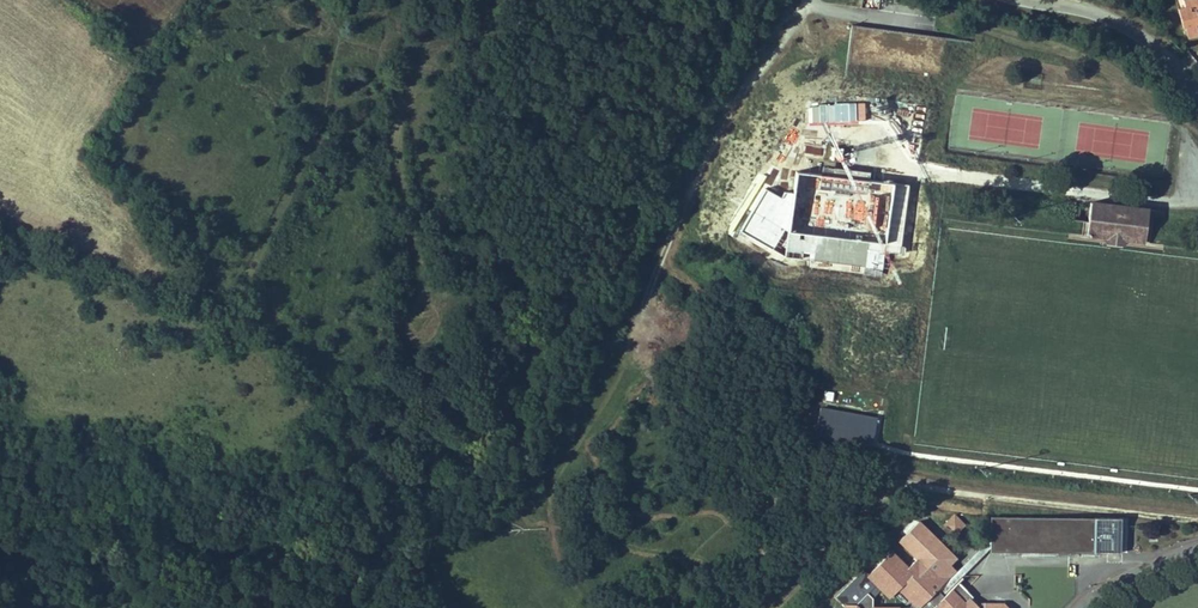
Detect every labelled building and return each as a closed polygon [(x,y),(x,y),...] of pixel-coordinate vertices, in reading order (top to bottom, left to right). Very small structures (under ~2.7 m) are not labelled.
[(1185,6),(1189,5),(1190,11),(1196,10),(1197,9),(1197,0),(1183,0),(1185,6)] [(1197,19),(1196,10),(1190,11),(1189,5),(1185,6),(1178,8),(1183,27),(1185,27),(1188,38),(1197,35),(1197,19)] [(1091,203),(1087,235),(1108,238),(1111,238),(1113,228),(1119,229),(1117,239),(1124,240),(1145,242),(1149,209),(1127,207),(1127,211),(1112,210),(1112,205),(1091,203)] [(1119,229),(1113,228),(1111,238),(1108,238),(1107,243),(1123,245),(1124,240),(1117,239),(1119,229)] [(872,442),(877,418),(820,408),(816,432),(872,442)] [(965,525),(954,513),(943,525),(948,525),(954,530),(954,535),(965,525)] [(1003,552),(1004,516),(991,516),(990,552),(1003,552)] [(1117,553),(1117,517),(1004,516),(1003,552),(1117,553)] [(933,593),(938,589),(944,583),(956,570),(950,564),(956,558),(918,521),(900,540),(918,558),(908,568),(891,551),(868,574),(863,570),(836,597),(846,607),(980,607),(978,606),(970,598),(965,603),(951,590),(945,596),(941,601),(933,593)] [(945,596),(938,589),(933,593),(941,601),(945,596)]
